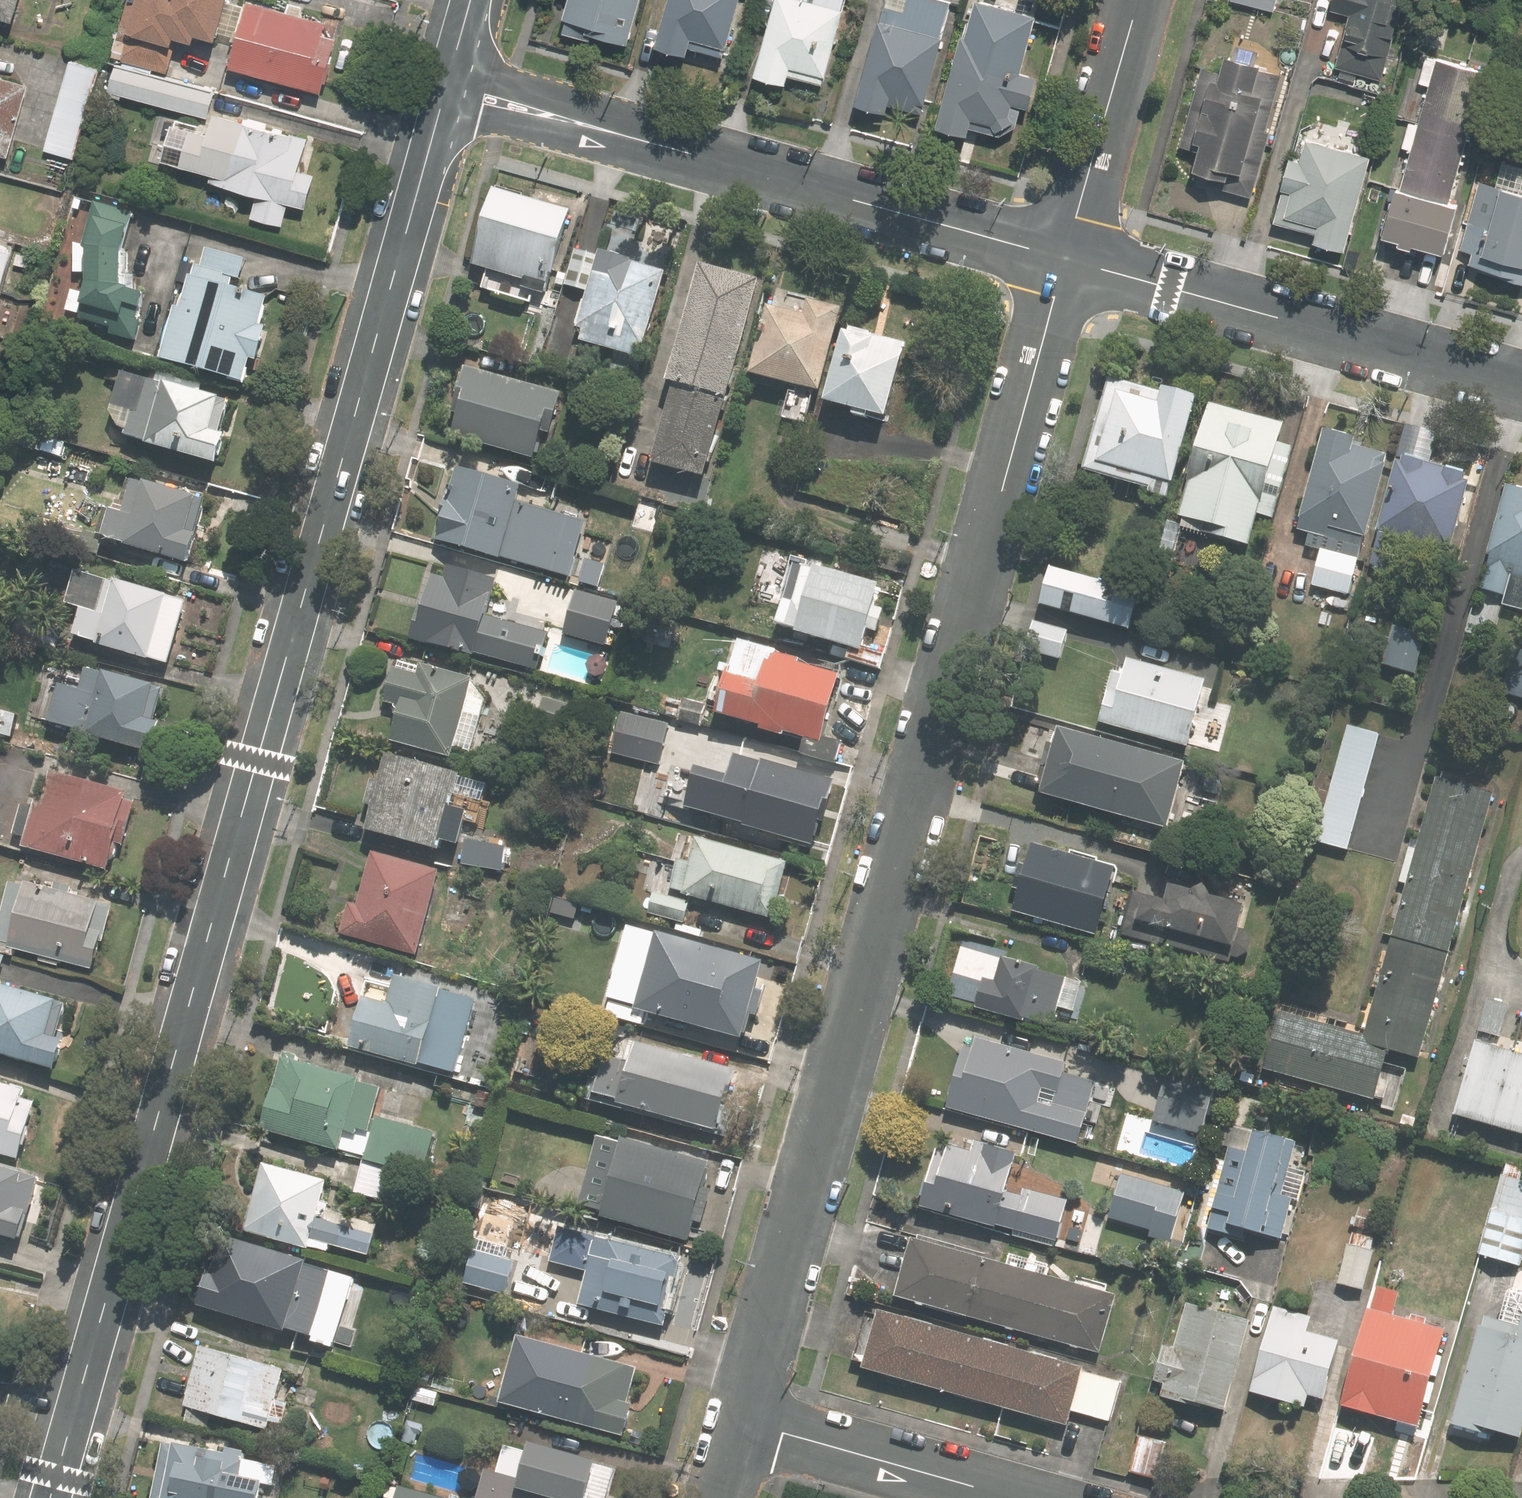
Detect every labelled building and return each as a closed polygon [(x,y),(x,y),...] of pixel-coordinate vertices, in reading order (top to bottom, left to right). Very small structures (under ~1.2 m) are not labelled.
[(28,11),(31,0),(0,0),(0,3),(28,11)] [(238,0),(141,0),(132,31),(195,49),(202,26),(229,33),(238,0)] [(264,0),(256,0),(238,64),(327,88),(345,22),(264,0)] [(573,21),(640,39),(650,0),(579,0),(573,21)] [(668,40),(698,49),(703,33),(735,42),(746,0),(678,0),(671,25),(673,25),(668,40)] [(768,69),(799,77),(804,62),(838,71),(856,4),(852,3),(853,0),(787,0),(768,69)] [(867,99),(899,108),(901,101),(935,110),(957,32),(953,31),(961,0),(895,0),(867,99)] [(949,117),(1003,132),(1026,123),(1030,107),(1023,105),(1025,98),(1036,101),(1045,71),(1033,67),(1049,11),(1009,0),(981,0),(949,117)] [(1277,10),(1279,0),(1234,0),(1277,10)] [(1337,5),(1359,11),(1345,63),(1386,74),(1405,0),(1339,0),(1337,5)] [(1195,87),(1178,159),(1203,165),(1199,182),(1242,193),(1269,84),(1251,79),(1252,75),(1218,66),(1224,44),(1204,39),(1195,76),(1203,78),(1200,88),(1195,87)] [(107,63),(71,55),(50,150),(85,158),(107,63)] [(1403,188),(1396,186),(1383,234),(1448,251),(1460,204),(1452,202),(1487,71),(1439,58),(1403,188)] [(221,89),(123,63),(116,88),(214,114),(221,89)] [(0,72),(0,148),(17,153),(37,82),(0,72)] [(219,168),(216,178),(265,190),(259,213),(293,222),(298,200),(315,204),(324,170),(308,166),(316,135),(315,135),(224,111),(220,127),(181,117),(171,155),(219,168)] [(1302,159),(1293,156),(1277,219),(1319,230),(1316,241),(1347,249),(1372,154),(1308,138),(1302,159)] [(1493,184),(1484,221),(1471,218),(1464,247),(1476,250),(1473,261),(1497,268),(1495,274),(1521,281),(1521,192),(1493,184)] [(579,207),(502,187),(481,265),(557,285),(579,207)] [(87,325),(142,339),(154,292),(137,288),(136,250),(146,211),(102,201),(91,244),(99,246),(100,278),(99,278),(87,325)] [(25,240),(0,233),(0,330),(25,240)] [(245,278),(251,257),(208,245),(202,266),(194,263),(168,356),(253,380),(279,287),(245,278)] [(605,254),(579,248),(569,283),(595,290),(605,254)] [(676,267),(610,249),(586,340),(652,358),(676,267)] [(719,473),(767,277),(708,263),(680,378),(685,380),(665,461),(719,473)] [(835,388),(852,304),(778,290),(761,373),(835,388)] [(919,340),(858,325),(840,399),(902,414),(919,340)] [(119,432),(221,460),(239,393),(138,365),(119,432)] [(568,392),(470,365),(452,433),(549,460),(568,392)] [(1161,392),(1109,377),(1082,467),(1169,493),(1198,395),(1163,385),(1161,392)] [(1282,423),(1208,403),(1177,516),(1205,523),(1202,534),(1247,546),(1256,515),(1269,519),(1288,447),(1277,444),(1282,423)] [(1432,435),(1400,426),(1393,455),(1424,464),(1432,435)] [(1355,438),(1321,429),(1293,532),(1306,535),(1303,546),(1316,550),(1307,582),(1310,583),(1304,604),(1346,615),(1351,596),(1346,594),(1361,538),(1365,539),(1387,456),(1352,447),(1355,438)] [(1470,477),(1395,456),(1365,565),(1390,572),(1399,539),(1449,553),(1470,477)] [(532,487),(464,468),(444,540),(512,558),(575,575),(590,522),(527,505),(532,487)] [(114,535),(200,561),(219,499),(133,473),(114,535)] [(1503,487),(1475,589),(1502,596),(1499,606),(1521,613),(1521,492),(1503,487)] [(876,611),(883,589),(837,576),(838,571),(799,560),(779,627),(857,649),(853,662),(879,669),(883,652),(867,648),(872,630),(881,633),(887,613),(876,611)] [(1138,590),(1049,564),(1038,602),(1127,628),(1138,590)] [(553,630),(489,613),(497,582),(441,567),(429,611),(422,609),(414,639),(476,657),(478,651),(542,668),(553,630)] [(102,646),(170,665),(188,604),(121,586),(121,587),(80,575),(72,606),(86,610),(78,637),(103,644),(102,646)] [(611,602),(543,585),(534,617),(567,627),(571,613),(585,617),(588,608),(608,614),(611,602)] [(47,599),(48,601),(49,602),(50,603),(51,604),(53,605),(54,605),(56,605),(57,605),(59,604),(60,603),(62,603),(62,602),(64,600),(64,599),(65,597),(65,596),(65,594),(64,593),(64,591),(63,590),(61,589),(60,588),(59,588),(57,587),(55,587),(54,587),(52,588),(51,588),(50,589),(49,590),(48,591),(48,593),(47,594),(47,596),(47,597),(47,599)] [(1066,629),(1031,619),(1023,649),(1058,659),(1066,629)] [(1424,637),(1390,627),(1379,665),(1412,675),(1424,637)] [(825,739),(843,677),(777,659),(778,654),(748,645),(738,679),(727,720),(788,738),(789,734),(810,740),(806,754),(839,764),(844,745),(825,739)] [(1510,651),(1499,692),(1521,698),(1521,654),(1510,651)] [(1205,679),(1126,658),(1121,674),(1111,671),(1097,723),(1187,746),(1205,679)] [(397,746),(453,761),(475,681),(426,668),(423,678),(400,672),(391,703),(407,707),(397,746)] [(91,736),(155,754),(163,727),(155,725),(164,692),(94,672),(78,729),(93,733),(91,736)] [(580,708),(547,699),(540,725),(573,735),(580,708)] [(615,752),(660,764),(668,734),(623,722),(615,752)] [(1377,734),(1342,725),(1311,842),(1345,851),(1377,734)] [(1152,754),(1060,728),(1041,795),(1133,820),(1152,754)] [(442,851),(463,778),(393,759),(385,788),(377,786),(372,804),(380,807),(373,832),(442,851)] [(837,785),(769,766),(760,798),(730,789),(722,818),(816,844),(822,821),(827,822),(837,785)] [(38,801),(26,846),(111,870),(118,843),(125,845),(136,807),(126,804),(128,796),(55,776),(47,804),(38,801)] [(1360,1035),(1276,1012),(1260,1070),(1372,1101),(1387,1050),(1416,1058),(1489,794),(1432,778),(1360,1035)] [(794,867),(704,843),(697,869),(683,865),(676,890),(689,894),(688,896),(779,921),(794,867)] [(1116,866),(1033,843),(1014,912),(1098,935),(1116,866)] [(498,846),(470,845),(469,866),(497,867),(498,846)] [(347,936),(418,955),(440,875),(379,858),(364,911),(355,908),(347,936)] [(95,970),(112,909),(72,898),(74,889),(57,884),(55,894),(13,882),(0,930),(0,951),(13,955),(15,949),(95,970)] [(1165,900),(1128,889),(1116,933),(1226,965),(1229,957),(1233,959),(1243,952),(1246,942),(1241,931),(1237,930),(1244,906),(1170,885),(1165,900)] [(690,906),(656,896),(652,913),(685,922),(690,906)] [(766,965),(662,936),(641,1010),(745,1038),(751,1014),(759,1016),(765,995),(758,993),(766,965)] [(995,980),(984,977),(975,1008),(1050,1029),(1056,1006),(1073,1011),(1082,980),(1002,957),(995,980)] [(476,983),(454,976),(448,994),(470,1002),(476,983)] [(429,1036),(442,992),(401,981),(400,985),(373,978),(353,1051),(421,1069),(422,1065),(432,1068),(440,1039),(429,1036)] [(0,989),(0,1057),(57,1073),(65,1045),(56,1042),(66,1007),(0,989)] [(1502,1005),(1480,999),(1472,1030),(1494,1036),(1502,1005)] [(972,1049),(961,1046),(944,1108),(1077,1144),(1085,1115),(1038,1102),(1042,1088),(1057,1092),(1065,1063),(974,1038),(972,1049)] [(1471,1039),(1450,1114),(1521,1134),(1521,1054),(1471,1039)] [(738,1073),(640,1046),(634,1069),(611,1062),(602,1096),(629,1103),(628,1107),(722,1133),(738,1073)] [(286,1063),(267,1132),(342,1152),(348,1128),(373,1135),(367,1159),(427,1176),(435,1138),(374,1120),(381,1093),(360,1087),(360,1084),(286,1063)] [(1211,1086),(1162,1073),(1149,1123),(1198,1136),(1211,1086)] [(480,1085),(441,1075),(436,1095),(474,1106),(480,1085)] [(21,1161),(36,1106),(21,1102),(23,1094),(0,1088),(0,1155),(21,1161)] [(1217,1146),(1224,1148),(1203,1230),(1237,1239),(1240,1228),(1277,1237),(1287,1197),(1276,1194),(1290,1142),(1222,1125),(1217,1146)] [(946,1152),(935,1149),(920,1206),(996,1226),(996,1225),(1054,1240),(1065,1200),(1022,1188),(1020,1195),(1007,1191),(1017,1151),(983,1142),(981,1153),(948,1144),(946,1152)] [(608,1218),(689,1241),(695,1222),(703,1224),(712,1194),(704,1191),(710,1169),(628,1146),(608,1218)] [(367,1159),(357,1195),(417,1211),(427,1176),(367,1159)] [(1188,1176),(1122,1159),(1104,1224),(1171,1242),(1188,1176)] [(1498,1165),(1473,1253),(1516,1265),(1521,1244),(1521,1172),(1498,1165)] [(320,1216),(329,1184),(265,1167),(247,1232),(329,1254),(332,1245),(370,1256),(378,1226),(348,1218),(346,1230),(320,1216)] [(20,1242),(27,1215),(30,1216),(39,1181),(0,1171),(0,1236),(20,1242)] [(541,1225),(545,1213),(497,1200),(492,1217),(520,1225),(521,1219),(541,1225)] [(1375,1214),(1353,1208),(1348,1226),(1370,1232),(1375,1214)] [(1346,1245),(1343,1244),(1333,1283),(1359,1289),(1368,1251),(1366,1250),(1370,1237),(1349,1233),(1346,1245)] [(918,1244),(903,1299),(1100,1354),(1116,1298),(1103,1295),(1107,1285),(1077,1277),(1074,1285),(1041,1276),(1043,1269),(1014,1261),(1011,1269),(982,1260),(983,1255),(923,1238),(921,1245),(918,1244)] [(302,1288),(309,1266),(228,1240),(216,1278),(213,1276),(203,1307),(289,1335),(290,1330),(302,1333),(314,1291),(302,1288)] [(683,1265),(600,1242),(593,1270),(584,1267),(576,1299),(584,1301),(583,1304),(666,1327),(683,1265)] [(534,1307),(541,1285),(472,1266),(466,1288),(534,1307)] [(1382,1290),(1348,1410),(1419,1429),(1447,1332),(1396,1318),(1402,1296),(1382,1290)] [(1247,1325),(1194,1310),(1181,1355),(1169,1352),(1160,1383),(1171,1386),(1167,1400),(1206,1411),(1207,1408),(1222,1412),(1247,1325)] [(1281,1310),(1257,1394),(1302,1407),(1306,1395),(1325,1400),(1341,1345),(1309,1336),(1314,1319),(1281,1310)] [(1121,1384),(886,1318),(871,1370),(1071,1425),(1074,1412),(1111,1422),(1121,1384)] [(1452,1423),(1494,1434),(1496,1429),(1521,1437),(1521,1328),(1521,1331),(1481,1320),(1452,1423)] [(206,1344),(189,1402),(270,1425),(271,1418),(284,1421),(290,1401),(278,1397),(287,1366),(206,1344)] [(629,1401),(638,1366),(566,1346),(564,1357),(541,1350),(533,1377),(528,1375),(525,1384),(532,1386),(528,1400),(550,1406),(549,1408),(627,1430),(634,1402),(629,1401)] [(494,1376),(490,1395),(512,1400),(516,1381),(494,1376)] [(1356,1441),(1332,1434),(1321,1471),(1346,1478),(1356,1441)] [(1167,1445),(1141,1439),(1132,1474),(1157,1481),(1167,1445)] [(155,1497),(263,1497),(267,1479),(245,1474),(245,1449),(231,1446),(229,1451),(167,1441),(155,1497)] [(480,1497),(607,1497),(613,1476),(596,1472),(597,1468),(578,1464),(581,1456),(534,1443),(525,1478),(488,1468),(480,1497)] [(399,1497),(448,1497),(402,1485),(399,1497)]
